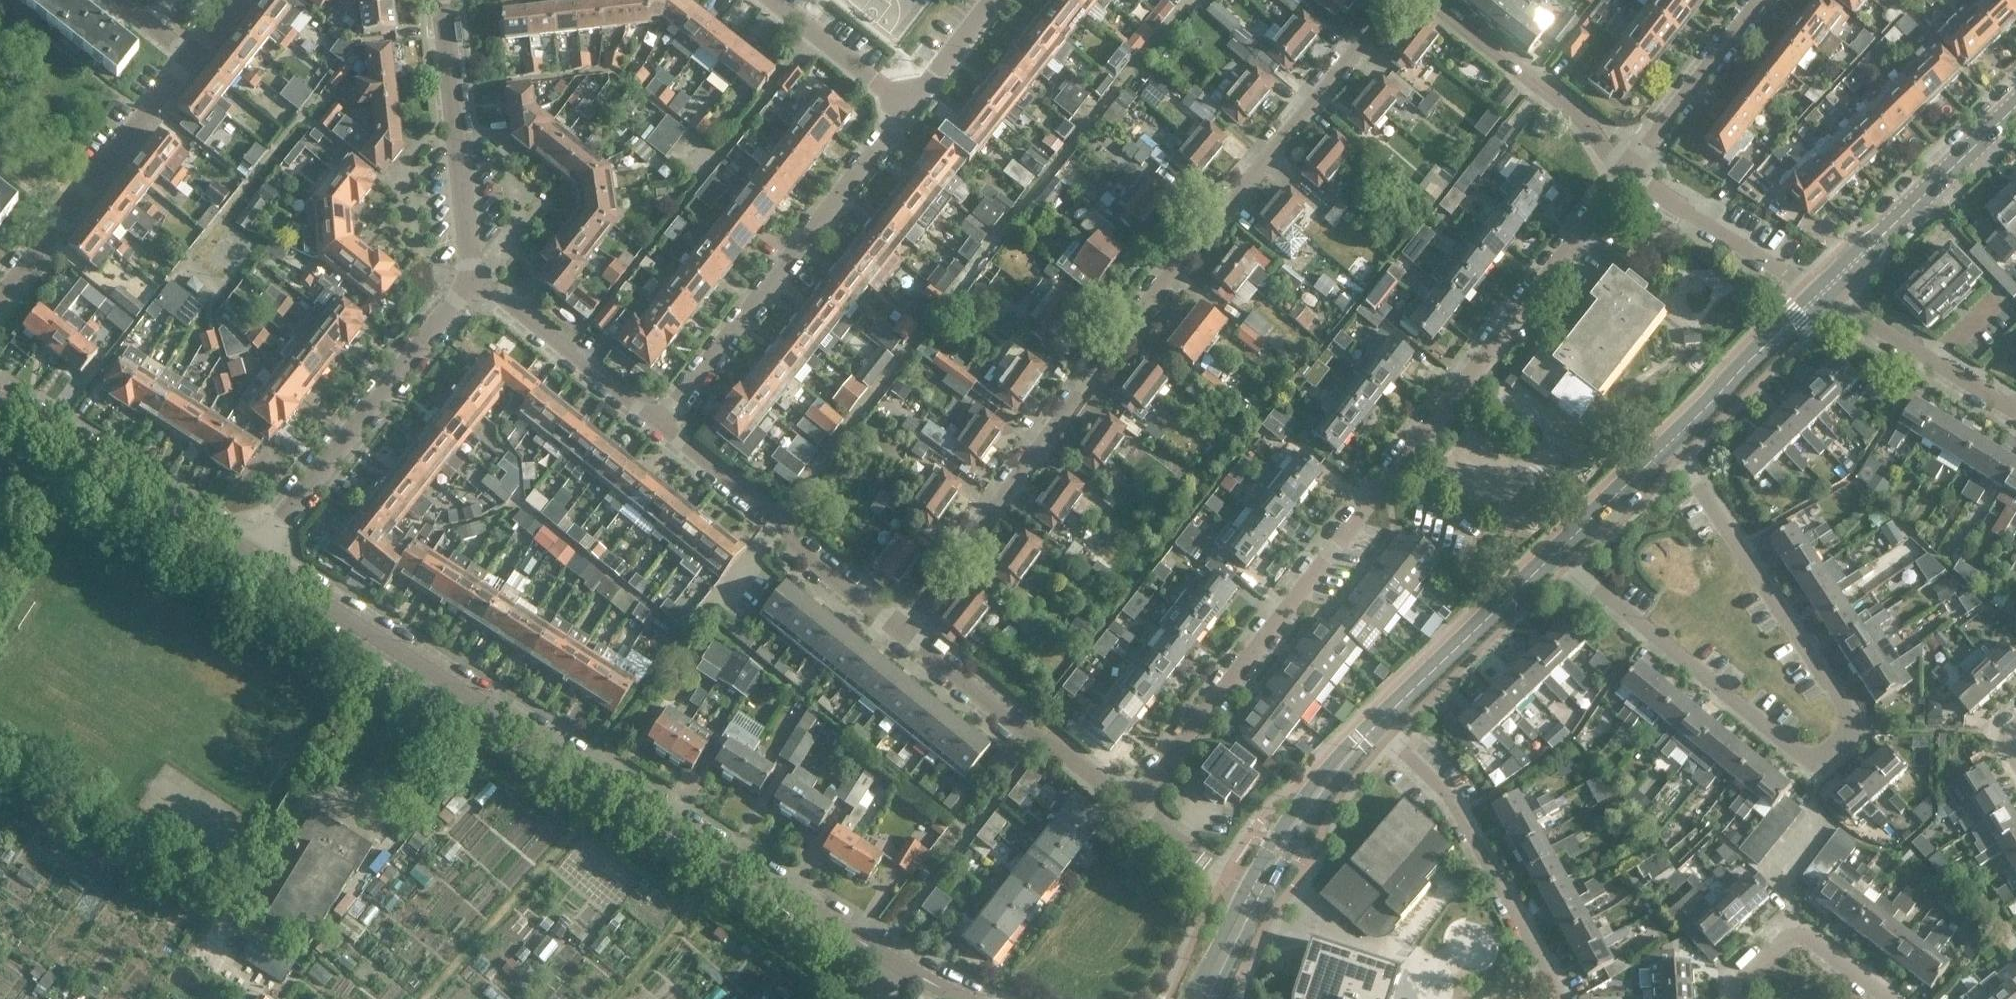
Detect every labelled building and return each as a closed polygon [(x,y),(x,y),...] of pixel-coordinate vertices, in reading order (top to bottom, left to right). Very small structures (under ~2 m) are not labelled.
[(59,32),(80,5),(74,0),(18,0),(59,32)] [(291,45),(298,35),(290,29),(306,9),(294,0),(275,0),(274,0),(265,0),(253,15),(291,45)] [(319,10),(327,0),(306,0),(319,10)] [(337,27),(342,19),(356,0),(339,0),(342,3),(334,15),(330,22),(336,27),(337,27)] [(358,9),(361,9),(365,36),(396,32),(393,7),(386,8),(385,0),(356,0),(358,9)] [(597,0),(595,0),(574,2),(577,33),(600,31),(597,0)] [(624,28),(621,0),(597,0),(600,31),(624,28)] [(624,28),(650,25),(650,23),(647,0),(621,0),(624,28)] [(650,23),(662,20),(663,21),(666,23),(678,0),(647,0),(650,23)] [(686,0),(678,0),(666,23),(680,34),(699,10),(686,0)] [(1065,44),(1072,49),(1078,41),(1071,35),(1087,16),(1088,13),(1072,0),(1054,0),(1037,22),(1065,44)] [(1104,11),(1110,4),(1105,0),(1072,0),(1088,13),(1087,16),(1095,23),(1104,11)] [(1161,18),(1172,5),(1166,0),(1160,0),(1152,11),(1161,18)] [(1299,0),(1278,0),(1291,11),(1300,1),(1299,0)] [(1357,0),(1314,0),(1312,2),(1333,18),(1338,11),(1345,17),(1357,1),(1357,0)] [(1461,4),(1482,21),(1499,0),(1464,0),(1461,4)] [(1531,3),(1534,0),(1522,0),(1521,2),(1518,0),(1499,0),(1482,21),(1504,37),(1531,3)] [(1666,0),(1634,0),(1633,1),(1644,9),(1674,33),(1687,16),(1666,0)] [(1687,16),(1699,0),(1666,0),(1687,16)] [(1808,15),(1838,39),(1844,31),(1840,28),(1848,19),(1823,0),(1820,0),(1808,15)] [(1858,16),(1871,0),(1837,0),(1858,16)] [(1999,32),(2015,17),(1999,0),(1983,0),(1975,8),(1999,32)] [(2015,17),(2015,15),(2015,0),(1999,0),(2015,17)] [(1230,33),(1238,23),(1213,1),(1204,11),(1230,33)] [(574,2),(550,5),(554,36),(577,33),(574,2)] [(1601,2),(1596,8),(1606,16),(1611,9),(1606,6),(1601,2)] [(1538,8),(1531,3),(1504,37),(1526,55),(1543,33),(1531,24),(1537,17),(1534,14),(1538,8)] [(105,24),(80,5),(59,32),(116,77),(138,50),(112,30),(120,20),(113,15),(105,24)] [(531,49),(540,48),(539,38),(554,36),(550,5),(526,8),(530,38),(531,49)] [(1888,12),(1897,19),(1902,14),(1892,6),(1888,12)] [(526,8),(499,11),(502,41),(530,38),(526,8)] [(1982,48),(1999,32),(1975,8),(1965,17),(1962,14),(1955,21),(1982,48)] [(1631,26),(1661,49),(1674,33),(1644,9),(1631,26)] [(699,10),(680,34),(671,46),(689,61),(691,60),(718,25),(699,10)] [(1139,26),(1149,34),(1161,18),(1152,11),(1139,26)] [(1891,25),(1897,19),(1888,12),(1882,18),(1891,25)] [(1559,45),(1574,26),(1578,21),(1568,13),(1549,37),(1559,45)] [(286,52),(291,45),(253,15),(238,34),(259,50),(268,38),(286,52)] [(1281,32),(1304,52),(1315,39),(1312,36),(1317,29),(1301,15),(1296,22),(1292,19),(1281,32)] [(1808,15),(1801,23),(1794,33),(1812,48),(1820,54),(1828,44),(1832,47),(1838,39),(1808,15)] [(1431,32),(1436,25),(1427,18),(1421,25),(1414,19),(1401,35),(1425,54),(1438,38),(1431,32)] [(343,37),(352,26),(342,19),(337,27),(336,27),(333,32),(341,38),(342,39),(343,37)] [(1950,31),(1941,40),(1965,65),(1982,48),(1955,21),(1948,28),(1950,31)] [(1065,44),(1037,22),(1024,38),(1052,60),(1061,67),(1074,51),(1072,49),(1065,44)] [(718,25),(691,60),(710,75),(711,73),(737,40),(718,25)] [(1228,35),(1234,40),(1249,53),(1258,43),(1237,25),(1228,35)] [(1134,53),(1149,34),(1139,26),(1124,45),(1134,53)] [(1648,65),(1661,49),(1631,26),(1619,42),(1648,65)] [(1286,72),(1292,66),(1304,52),(1281,32),(1274,27),(1262,40),(1264,41),(1252,55),(1274,74),(1280,67),(1286,72)] [(1890,34),(1897,42),(1904,34),(1897,27),(1890,34)] [(1576,35),(1585,42),(1589,37),(1580,30),(1576,35)] [(1854,42),(1866,51),(1875,40),(1863,31),(1854,42)] [(1794,33),(1782,48),(1773,60),(1791,75),(1812,48),(1794,33)] [(238,34),(223,53),(244,69),(259,50),(238,34)] [(1892,47),(1897,42),(1890,34),(1885,39),(1892,47)] [(1412,79),(1418,73),(1413,69),(1425,54),(1401,35),(1389,51),(1397,57),(1392,63),(1412,79)] [(1571,60),(1585,42),(1576,35),(1562,53),(1571,60)] [(343,37),(342,39),(341,38),(329,53),(344,63),(356,46),(343,37)] [(1046,67),(1052,60),(1024,38),(1012,53),(1039,75),(1049,83),(1055,75),(1046,67)] [(737,40),(711,73),(729,87),(736,79),(755,55),(737,40)] [(1242,62),(1249,53),(1234,40),(1226,48),(1242,62)] [(1168,41),(1157,54),(1165,61),(1176,48),(1168,41)] [(1619,42),(1606,59),(1635,82),(1648,65),(1619,42)] [(1850,48),(1861,56),(1866,51),(1854,42),(1850,48)] [(1101,72),(1111,81),(1134,53),(1124,45),(1122,44),(1115,52),(1120,57),(1111,68),(1105,64),(1100,71),(1101,72)] [(1959,71),(1935,47),(1926,55),(1923,52),(1915,60),(1942,88),(1959,71)] [(393,76),(390,48),(367,51),(370,79),(393,76)] [(1854,63),(1861,56),(1850,48),(1844,55),(1854,63)] [(261,83),(251,74),(244,69),(223,53),(208,71),(229,88),(238,76),(256,90),(261,83)] [(1027,90),(1039,75),(1012,53),(999,69),(1027,90)] [(604,55),(602,69),(620,73),(623,58),(604,55)] [(775,70),(755,55),(736,79),(756,94),(775,70)] [(570,59),(571,75),(590,73),(588,57),(570,59)] [(1606,59),(1592,76),(1622,99),(1635,82),(1606,59)] [(1773,60),(1750,89),(1769,104),(1791,75),(1773,60)] [(1909,71),(1901,79),(1925,103),(1942,88),(1915,60),(1906,68),(1909,71)] [(1858,67),(1865,74),(1870,69),(1863,61),(1858,67)] [(525,64),(527,79),(546,77),(544,62),(525,64)] [(1844,73),(1849,67),(1843,62),(1838,68),(1844,73)] [(343,63),(328,81),(337,88),(351,69),(343,63)] [(626,75),(640,87),(648,76),(635,65),(626,75)] [(251,74),(261,83),(268,74),(257,66),(251,74)] [(786,95),(802,75),(792,67),(776,87),(786,95)] [(1859,80),(1865,74),(1858,67),(1852,72),(1859,80)] [(1130,84),(1138,90),(1151,74),(1144,68),(1130,84)] [(987,84),(1015,106),(1027,90),(999,69),(987,84)] [(231,120),(238,112),(220,99),(229,88),(208,71),(193,90),(231,120)] [(1245,75),(1234,88),(1257,108),(1268,94),(1265,91),(1271,84),(1255,71),(1249,78),(1245,75)] [(1099,96),(1111,81),(1101,72),(1089,88),(1091,90),(1099,96)] [(1413,92),(1410,89),(1392,74),(1385,82),(1381,80),(1376,86),(1372,83),(1360,97),(1384,117),(1394,105),(1399,109),(1406,100),(1413,92)] [(393,76),(370,79),(371,83),(357,84),(359,105),(364,104),(373,103),(373,105),(396,103),(393,76)] [(1059,91),(1080,107),(1087,98),(1086,97),(1091,90),(1089,88),(1072,76),(1059,91)] [(293,78),(279,96),(298,111),(312,93),(293,78)] [(545,90),(569,87),(568,78),(538,80),(539,88),(531,89),(530,85),(508,88),(514,139),(536,111),(537,110),(533,107),(532,98),(545,96),(545,90)] [(577,79),(569,90),(578,96),(589,81),(588,78),(577,79)] [(1890,83),(1882,91),(1909,119),(1925,103),(1901,79),(1893,86),(1890,83)] [(1257,108),(1234,88),(1224,80),(1208,99),(1193,86),(1186,94),(1194,102),(1214,118),(1220,111),(1236,125),(1242,118),(1246,121),(1257,108)] [(1417,81),(1410,89),(1419,97),(1426,88),(1417,81)] [(1017,121),(1023,113),(1015,107),(1015,106),(987,84),(975,100),(1003,122),(1009,115),(1017,121)] [(1503,115),(1520,93),(1509,84),(1492,106),(1503,115)] [(1810,90),(1820,98),(1826,93),(1815,84),(1810,90)] [(651,96),(665,107),(674,96),(660,85),(651,96)] [(1750,89),(1728,117),(1747,132),(1769,104),(1750,89)] [(237,125),(231,120),(193,90),(178,110),(187,117),(180,127),(196,139),(203,129),(207,132),(215,122),(229,134),(237,125)] [(1813,105),(1820,98),(1810,90),(1804,98),(1813,105)] [(1072,117),(1080,107),(1059,91),(1051,101),(1054,103),(1053,103),(1072,117)] [(1424,100),(1433,107),(1440,99),(1435,95),(1431,91),(1424,100)] [(1909,119),(1882,91),(1873,99),(1877,103),(1868,111),(1892,135),(1909,119)] [(667,110),(676,117),(690,100),(681,92),(667,110)] [(809,113),(835,135),(841,127),(843,128),(852,116),(840,107),(841,105),(825,92),(809,113)] [(1187,110),(1194,102),(1186,94),(1179,102),(1187,110)] [(1830,94),(1825,99),(1833,107),(1838,102),(1830,94)] [(1384,117),(1360,97),(1349,111),(1353,114),(1347,120),(1364,134),(1369,128),(1373,131),(1384,117)] [(990,138),(1003,122),(975,100),(962,116),(990,138)] [(1425,117),(1433,107),(1424,100),(1416,109),(1425,117)] [(581,117),(590,106),(583,101),(574,111),(581,117)] [(1125,112),(1112,102),(1101,117),(1114,127),(1125,112)] [(399,130),(396,103),(373,105),(373,103),(364,104),(366,125),(375,124),(376,133),(399,130)] [(678,117),(687,124),(697,111),(689,104),(678,117)] [(399,130),(376,133),(377,138),(374,142),(339,114),(342,111),(334,105),(320,124),(380,173),(389,162),(392,164),(404,149),(401,147),(399,130)] [(590,106),(581,117),(588,122),(597,111),(590,106)] [(774,117),(764,109),(758,117),(768,125),(774,117)] [(1818,124),(1824,118),(1816,110),(1810,116),(1818,124)] [(550,123),(536,111),(514,139),(528,151),(550,123)] [(800,124),(783,111),(776,120),(793,133),(794,131),(821,152),(835,135),(809,113),(800,124)] [(1857,116),(1849,123),(1876,151),(1892,135),(1868,111),(1860,119),(1857,116)] [(689,126),(703,137),(711,126),(697,115),(689,126)] [(977,155),(990,138),(962,116),(949,132),(976,155),(977,155)] [(1804,122),(1812,129),(1818,124),(1810,116),(1804,122)] [(660,126),(679,141),(686,132),(667,117),(660,126)] [(1730,166),(1740,154),(1745,153),(1756,139),(1747,132),(1728,117),(1705,147),(1730,166)] [(1063,140),(1074,127),(1063,118),(1052,131),(1063,140)] [(568,136),(550,123),(528,151),(545,164),(568,136)] [(1841,131),(1832,140),(1859,167),(1876,151),(1849,123),(1848,124),(1852,127),(1844,135),(1841,131)] [(672,150),(679,141),(660,126),(653,134),(672,150)] [(1198,130),(1187,144),(1210,163),(1221,150),(1218,147),(1223,140),(1207,127),(1202,133),(1198,130)] [(925,153),(956,177),(957,175),(968,161),(970,163),(976,155),(949,132),(944,128),(925,153)] [(780,150),(807,171),(821,152),(794,131),(793,133),(780,150)] [(319,144),(323,139),(314,132),(310,137),(319,144)] [(1055,152),(1062,143),(1048,132),(1041,141),(1055,152)] [(159,133),(144,152),(165,169),(181,150),(159,133)] [(665,158),(672,150),(653,134),(646,143),(665,158)] [(1326,138),(1314,152),(1338,172),(1350,158),(1346,155),(1352,149),(1335,135),(1329,142),(1326,138)] [(568,136),(545,164),(561,176),(583,148),(568,136)] [(1139,151),(1148,158),(1163,170),(1169,163),(1173,166),(1173,167),(1190,181),(1195,174),(1199,177),(1210,163),(1187,144),(1176,157),(1171,153),(1168,157),(1143,136),(1133,147),(1139,151)] [(1813,152),(1843,183),(1859,167),(1832,140),(1829,136),(1824,141),(1820,141),(1815,147),(1815,150),(1813,152)] [(1765,137),(1761,143),(1772,152),(1776,146),(1765,137)] [(1362,143),(1376,156),(1383,148),(1372,139),(1365,139),(1362,143)] [(1476,160),(1487,169),(1503,149),(1491,140),(1476,160)] [(654,155),(640,141),(631,151),(645,164),(654,155)] [(1786,156),(1791,150),(1783,143),(1778,148),(1786,156)] [(283,164),(289,169),(305,149),(299,144),(283,164)] [(743,150),(752,157),(756,152),(747,145),(743,150)] [(1376,156),(1385,163),(1392,154),(1384,147),(1383,148),(1376,156)] [(610,168),(583,148),(561,176),(577,188),(610,168)] [(1018,161),(1036,175),(1046,162),(1028,148),(1018,161)] [(1772,154),(1780,162),(1786,156),(1778,148),(1772,154)] [(765,169),(792,190),(807,171),(780,150),(771,161),(758,150),(752,158),(765,169)] [(1395,150),(1392,154),(1385,163),(1393,170),(1404,157),(1395,150)] [(1141,167),(1148,158),(1139,151),(1132,160),(1141,167)] [(171,174),(165,169),(144,152),(129,171),(150,188),(158,178),(175,191),(182,182),(171,174)] [(1338,172),(1314,152),(1303,165),(1307,169),(1301,175),(1317,189),(1323,183),(1327,186),(1338,172)] [(1826,199),(1843,183),(1813,152),(1810,155),(1807,154),(1802,159),(1802,162),(1796,168),(1826,199)] [(956,177),(925,153),(927,155),(926,157),(914,171),(943,193),(956,177)] [(1385,163),(1376,156),(1369,165),(1378,172),(1385,163)] [(347,157),(334,173),(365,197),(371,189),(369,188),(375,180),(347,157)] [(1754,168),(1742,159),(1727,178),(1739,187),(1754,168)] [(1480,178),(1487,169),(1476,160),(1469,169),(1480,178)] [(729,167),(738,175),(742,169),(733,162),(729,167)] [(1034,180),(1014,164),(1013,163),(1003,175),(1024,192),(1034,180)] [(1416,188),(1435,202),(1453,178),(1434,164),(1416,188)] [(1552,188),(1531,171),(1521,164),(1506,184),(1515,191),(1537,208),(1552,188)] [(171,174),(182,182),(187,175),(177,167),(171,174)] [(613,195),(610,168),(577,188),(578,199),(613,195)] [(1826,199),(1796,168),(1791,174),(1787,173),(1781,179),(1782,182),(1780,185),(1809,216),(1826,199)] [(765,169),(764,169),(750,187),(777,209),(792,190),(765,169)] [(150,188),(129,171),(114,190),(135,207),(150,188)] [(931,208),(943,193),(914,171),(902,186),(931,208)] [(337,201),(350,212),(357,203),(359,205),(365,197),(334,173),(319,193),(327,199),(328,202),(337,201)] [(1756,173),(1737,192),(1757,205),(1771,183),(1756,173)] [(200,185),(187,175),(182,182),(194,192),(200,185)] [(702,187),(719,201),(728,190),(711,176),(702,187)] [(1140,177),(1128,193),(1153,212),(1165,196),(1158,191),(1163,184),(1153,176),(1148,183),(1140,177)] [(1052,179),(1033,203),(1043,212),(1063,187),(1052,179)] [(265,184),(257,194),(269,205),(278,195),(265,184)] [(1522,227),(1537,208),(1515,191),(1506,184),(1499,192),(1508,199),(1500,210),(1522,227)] [(2007,194),(2015,204),(2015,185),(2007,194)] [(918,224),(931,208),(902,186),(890,202),(918,224)] [(711,211),(719,201),(702,187),(694,197),(711,211)] [(777,209),(750,187),(740,200),(734,195),(727,203),(734,208),(732,211),(758,232),(777,209)] [(1446,198),(1457,207),(1465,197),(1453,188),(1446,198)] [(17,202),(0,189),(0,224),(17,202)] [(656,191),(657,200),(668,198),(666,189),(656,191)] [(1315,211),(1289,189),(1283,196),(1279,193),(1268,207),(1292,227),(1303,213),(1310,218),(1315,211)] [(114,190),(99,209),(121,226),(135,207),(114,190)] [(644,190),(622,193),(624,204),(633,202),(633,198),(644,197),(644,190)] [(990,203),(1005,214),(1013,204),(998,192),(990,203)] [(351,225),(350,212),(337,201),(328,202),(327,199),(319,193),(313,200),(316,229),(351,225)] [(1153,212),(1128,193),(1116,208),(1103,198),(1091,213),(1111,229),(1118,221),(1128,229),(1133,222),(1140,228),(1153,212)] [(2007,194),(1988,212),(2004,227),(1987,243),(2006,263),(2015,253),(2015,232),(2015,231),(2015,230),(2015,204),(2007,194)] [(616,222),(613,195),(578,199),(580,212),(616,222)] [(235,225),(247,233),(265,205),(253,198),(235,225)] [(1450,216),(1457,207),(1446,198),(1438,207),(1450,216)] [(992,230),(1004,214),(985,199),(972,215),(992,230)] [(914,246),(921,237),(926,231),(918,225),(918,224),(890,202),(877,218),(906,240),(914,246)] [(1330,211),(1339,219),(1347,210),(1338,203),(1330,211)] [(142,212),(153,221),(159,213),(148,204),(142,212)] [(1277,249),(1282,242),(1280,241),(1292,227),(1268,207),(1256,221),(1260,224),(1254,230),(1271,244),(1277,249)] [(123,258),(129,251),(112,237),(121,226),(99,209),(84,228),(115,253),(123,258)] [(1485,229),(1507,245),(1522,227),(1500,210),(1485,229)] [(714,233),(741,254),(758,232),(732,211),(714,233)] [(1332,228),(1339,219),(1330,211),(1323,220),(1332,228)] [(145,230),(153,221),(142,212),(134,221),(145,230)] [(568,227),(595,248),(616,222),(580,212),(568,227)] [(981,244),(992,230),(972,215),(969,212),(957,228),(969,238),(978,244),(979,243),(981,244)] [(1117,244),(1107,236),(1112,230),(1111,229),(1091,213),(1079,229),(1092,239),(1084,249),(1108,268),(1121,253),(1114,248),(1117,244)] [(670,228),(680,236),(688,226),(678,218),(670,228)] [(906,240),(877,218),(865,234),(894,256),(906,240)] [(630,239),(638,247),(653,232),(645,224),(630,239)] [(353,239),(351,225),(316,229),(306,229),(307,236),(310,239),(316,238),(318,258),(326,264),(332,255),(332,251),(344,250),(353,239)] [(582,265),(595,248),(568,227),(555,243),(582,265)] [(1416,236),(1427,245),(1435,236),(1423,227),(1416,236)] [(100,272),(115,253),(84,228),(69,247),(90,264),(100,272)] [(673,243),(680,236),(670,228),(664,235),(673,243)] [(1492,265),(1507,245),(1485,229),(1470,248),(1492,265)] [(699,251),(726,273),(741,254),(714,233),(699,251)] [(881,272),(894,256),(865,234),(852,250),(881,272)] [(1420,255),(1427,245),(1416,236),(1408,246),(1420,255)] [(956,254),(967,262),(980,246),(978,244),(969,238),(956,254)] [(345,279),(367,251),(353,239),(344,250),(332,251),(332,255),(326,264),(337,272),(331,280),(326,276),(319,284),(330,293),(334,287),(337,289),(345,279)] [(1021,251),(1007,240),(996,254),(1010,265),(1021,251)] [(291,250),(270,242),(264,254),(283,263),(291,250)] [(1108,268),(1084,249),(1075,242),(1054,268),(1082,291),(1091,280),(1096,284),(1108,268)] [(582,265),(555,243),(542,259),(552,267),(573,282),(585,267),(582,265)] [(1449,262),(1455,267),(1477,284),(1492,265),(1470,248),(1464,243),(1449,262)] [(1267,263),(1246,246),(1241,253),(1234,248),(1222,263),(1246,282),(1247,281),(1257,289),(1257,288),(1262,288),(1267,282),(1266,277),(1267,276),(1260,271),(1267,263)] [(1970,253),(2014,299),(2015,297),(2015,285),(1978,246),(1970,253)] [(1920,279),(1899,298),(1928,329),(1949,309),(1951,311),(1963,300),(1960,298),(1981,278),(1952,248),(1931,268),(1928,265),(1917,276),(1920,279)] [(881,272),(852,250),(840,265),(869,288),(878,295),(890,279),(881,272)] [(367,251),(345,279),(362,292),(385,262),(377,256),(376,258),(367,251)] [(684,271),(711,292),(726,273),(699,251),(684,271)] [(620,264),(630,271),(636,263),(627,255),(620,264)] [(640,265),(650,273),(656,265),(646,257),(640,265)] [(944,270),(954,278),(963,267),(952,260),(944,270)] [(385,262),(362,292),(371,300),(364,309),(370,314),(400,277),(391,270),(393,268),(385,262)] [(1299,262),(1291,272),(1300,279),(1308,269),(1299,262)] [(1228,305),(1233,298),(1246,282),(1222,263),(1209,279),(1216,284),(1211,291),(1221,299),(1228,305)] [(624,279),(630,271),(620,264),(614,271),(624,279)] [(1394,264),(1386,274),(1397,283),(1405,272),(1394,264)] [(644,280),(650,273),(640,265),(634,272),(644,280)] [(869,288),(840,265),(828,281),(856,303),(869,288)] [(925,280),(942,294),(954,278),(944,270),(938,265),(925,280)] [(573,282),(552,267),(540,282),(587,319),(599,303),(573,282)] [(1441,286),(1462,302),(1477,284),(1455,267),(1441,286)] [(711,292),(684,271),(677,280),(670,275),(664,284),(670,289),(697,310),(711,292)] [(1646,290),(1637,282),(1627,275),(1623,281),(1610,271),(1587,300),(1595,306),(1551,362),(1539,353),(1521,376),(1550,398),(1578,421),(1663,312),(1641,296),(1646,290)] [(1686,284),(1706,299),(1716,306),(1726,293),(1696,271),(1686,284)] [(311,289),(316,282),(305,274),(300,280),(311,289)] [(203,286),(194,279),(187,287),(196,294),(203,286)] [(67,315),(89,287),(80,280),(65,298),(50,317),(39,309),(23,330),(43,345),(67,314),(67,315)] [(844,319),(856,303),(828,281),(815,296),(844,319)] [(173,318),(187,296),(170,283),(147,311),(157,319),(164,310),(173,318)] [(635,292),(625,284),(618,292),(629,300),(635,292)] [(941,295),(928,285),(919,295),(932,306),(941,295)] [(1447,322),(1462,302),(1441,286),(1425,305),(1447,322)] [(67,314),(43,345),(62,360),(78,339),(77,338),(65,329),(74,318),(94,292),(89,287),(67,315),(67,314)] [(134,313),(141,304),(118,287),(111,296),(117,300),(134,313)] [(329,293),(337,299),(324,314),(354,339),(360,331),(358,329),(365,321),(340,301),(344,294),(337,289),(334,287),(330,293),(329,293)] [(601,287),(593,298),(599,303),(608,292),(601,287)] [(655,308),(681,329),(697,310),(670,289),(670,288),(670,289),(655,308)] [(268,295),(276,302),(277,303),(282,296),(272,289),(268,295)] [(1040,305),(1064,324),(1076,309),(1069,304),(1075,297),(1064,289),(1059,296),(1052,290),(1040,305)] [(289,312),(277,303),(276,302),(268,295),(265,293),(259,301),(283,320),(289,312)] [(1363,303),(1384,319),(1391,310),(1370,294),(1363,303)] [(187,296),(173,318),(187,328),(202,308),(187,296)] [(282,296),(277,303),(289,312),(294,306),(282,296)] [(348,347),(354,339),(324,314),(302,296),(289,312),(304,324),(312,330),(340,352),(345,345),(348,347)] [(844,319),(815,296),(803,312),(832,335),(840,341),(853,325),(844,319)] [(668,349),(640,326),(621,311),(623,308),(612,299),(592,324),(629,353),(630,352),(650,368),(666,348),(668,349)] [(1431,342),(1447,322),(1425,305),(1418,299),(1402,319),(1431,342)] [(1375,330),(1384,319),(1363,303),(1354,314),(1375,330)] [(1064,324),(1040,305),(1028,321),(1035,326),(1029,333),(1040,341),(1045,334),(1052,340),(1064,324)] [(1183,326),(1212,348),(1218,340),(1214,338),(1225,324),(1200,305),(1183,326)] [(1289,317),(1316,339),(1324,329),(1297,307),(1289,317)] [(640,326),(668,349),(678,336),(676,335),(681,329),(655,308),(640,326)] [(819,350),(832,335),(803,312),(791,327),(819,350)] [(121,313),(107,330),(119,339),(132,322),(121,313)] [(1004,322),(1013,329),(1020,320),(1011,313),(1004,322)] [(890,330),(902,339),(904,341),(917,325),(903,314),(890,330)] [(1253,314),(1243,327),(1261,342),(1271,329),(1253,314)] [(253,335),(265,344),(270,337),(249,320),(243,327),(245,329),(251,334),(253,335)] [(902,339),(890,330),(878,321),(868,334),(892,352),(902,339)] [(81,375),(97,354),(85,345),(98,328),(90,322),(77,338),(78,339),(62,360),(81,375)] [(1006,338),(1013,329),(1004,322),(997,332),(1006,338)] [(220,332),(228,359),(251,353),(225,326),(220,332)] [(1206,356),(1212,348),(1183,326),(1167,347),(1192,367),(1202,353),(1206,356)] [(247,339),(251,334),(245,329),(243,327),(239,332),(247,339)] [(778,343),(807,366),(814,372),(821,364),(813,358),(819,350),(791,327),(778,343)] [(1261,342),(1243,327),(1242,327),(1234,338),(1257,357),(1266,345),(1261,342)] [(312,330),(299,346),(327,368),(340,352),(312,330)] [(1683,332),(1684,344),(1704,343),(1703,330),(1683,332)] [(1331,343),(1342,351),(1350,341),(1339,332),(1331,343)] [(204,345),(216,342),(213,333),(201,336),(204,345)] [(259,352),(265,344),(253,335),(247,342),(259,352)] [(1390,339),(1375,359),(1396,376),(1412,356),(1390,339)] [(216,342),(204,345),(206,354),(218,351),(216,342)] [(795,381),(796,379),(807,366),(778,343),(766,359),(795,381)] [(327,368),(299,346),(287,362),(315,384),(327,368)] [(867,360),(880,371),(892,356),(878,346),(867,360)] [(1013,346),(997,367),(1031,391),(1041,377),(1037,374),(1042,367),(1013,346)] [(898,377),(912,388),(931,364),(917,353),(898,377)] [(946,374),(969,391),(976,381),(964,372),(967,369),(961,364),(958,368),(937,353),(930,363),(946,374)] [(144,365),(126,354),(104,390),(113,395),(111,398),(120,403),(144,365)] [(489,362),(483,358),(478,364),(507,387),(506,387),(518,396),(514,401),(522,408),(539,387),(503,358),(498,364),(492,359),(489,362)] [(1839,358),(1821,375),(1842,396),(1860,379),(1839,358)] [(148,359),(144,365),(120,403),(137,414),(138,412),(165,369),(148,359)] [(794,382),(795,381),(766,359),(754,374),(790,404),(802,388),(794,382)] [(1375,359),(1360,379),(1381,396),(1396,376),(1375,359)] [(230,364),(234,377),(247,373),(243,360),(230,364)] [(867,388),(880,371),(867,360),(854,377),(867,388)] [(1161,377),(1166,370),(1156,361),(1150,368),(1144,363),(1132,378),(1156,397),(1168,382),(1161,377)] [(315,384),(287,362),(274,377),(302,400),(315,384)] [(1310,371),(1322,380),(1329,371),(1317,363),(1310,371)] [(495,402),(506,387),(507,387),(478,364),(466,379),(495,402)] [(1299,379),(1302,381),(1310,371),(1303,366),(1288,385),(1292,388),(1299,379)] [(997,367),(996,369),(990,377),(993,379),(985,390),(994,397),(1011,410),(1017,403),(1021,405),(1031,391),(997,367)] [(156,422),(182,380),(165,369),(138,412),(156,422)] [(1314,391),(1322,380),(1310,371),(1302,381),(1314,391)] [(1206,372),(1198,383),(1214,395),(1222,385),(1206,372)] [(790,404),(754,374),(741,390),(770,412),(775,405),(784,413),(791,405),(790,404)] [(963,399),(969,391),(946,374),(940,382),(963,399)] [(216,388),(229,384),(226,375),(213,379),(216,388)] [(854,404),(867,388),(854,377),(851,375),(838,391),(854,404)] [(1804,391),(1825,413),(1835,403),(1854,422),(1861,415),(1842,396),(1821,375),(1804,391)] [(274,377),(261,393),(292,417),(298,409),(296,408),(302,400),(274,377)] [(1160,443),(1166,435),(1158,428),(1161,425),(1144,412),(1156,397),(1132,378),(1120,393),(1126,399),(1121,406),(1126,410),(1121,416),(1142,432),(1149,437),(1143,445),(1152,452),(1159,443),(1160,443)] [(482,418),(495,402),(466,379),(453,395),(455,396),(482,418)] [(1360,379),(1345,398),(1366,415),(1381,396),(1360,379)] [(196,395),(199,391),(182,380),(156,422),(172,433),(196,395)] [(1185,392),(1194,399),(1202,389),(1193,381),(1185,392)] [(894,382),(887,392),(901,402),(907,392),(894,382)] [(1869,383),(1864,391),(1877,400),(1883,392),(1869,383)] [(229,384),(216,388),(219,397),(232,393),(229,384)] [(270,426),(277,431),(283,423),(286,425),(292,417),(261,393),(253,387),(241,403),(254,413),(270,426)] [(518,414),(516,416),(533,429),(556,400),(539,387),(522,408),(518,414)] [(739,388),(725,404),(764,434),(776,419),(769,414),(770,412),(741,390),(739,388)] [(848,412),(854,404),(838,391),(832,399),(848,412)] [(1366,415),(1345,398),(1344,398),(1334,391),(1327,400),(1337,408),(1330,417),(1351,434),(1366,415)] [(1844,432),(1825,413),(1804,391),(1787,408),(1808,430),(1818,419),(1837,438),(1844,432)] [(203,399),(196,395),(172,433),(189,444),(208,414),(198,407),(203,399)] [(482,418),(455,396),(442,413),(469,434),(482,418)] [(542,449),(571,412),(556,400),(533,429),(540,434),(533,442),(542,449)] [(509,407),(518,414),(522,408),(514,401),(509,407)] [(1922,439),(1937,414),(1916,401),(1901,426),(1889,445),(1896,449),(1902,440),(1903,441),(1909,431),(1922,439)] [(249,420),(254,413),(241,403),(236,409),(249,420)] [(727,408),(716,422),(724,429),(718,435),(748,459),(766,436),(725,404),(725,405),(727,408)] [(989,450),(999,435),(995,432),(1001,425),(974,405),(967,414),(973,419),(964,431),(989,450)] [(516,416),(518,414),(509,407),(506,411),(505,410),(499,417),(506,423),(513,413),(516,416)] [(819,415),(812,409),(805,417),(827,435),(831,438),(843,422),(824,408),(819,415)] [(1808,430),(1787,408),(1770,425),(1791,446),(1801,436),(1819,455),(1826,449),(1808,430)] [(1269,416),(1290,433),(1296,425),(1275,409),(1269,416)] [(558,460),(564,454),(587,425),(571,412),(542,449),(543,450),(543,449),(558,460)] [(481,443),(469,434),(442,413),(429,428),(457,450),(462,443),(473,452),(481,443)] [(225,424),(208,414),(189,444),(207,454),(225,424)] [(1937,414),(1922,439),(1942,451),(1957,426),(1937,414)] [(1142,432),(1121,416),(1117,423),(1108,417),(1103,424),(1099,421),(1088,436),(1113,454),(1124,439),(1120,437),(1124,430),(1137,439),(1142,432)] [(1281,445),(1290,433),(1269,416),(1260,428),(1281,445)] [(805,417),(796,428),(819,446),(827,435),(805,417)] [(916,425),(906,417),(898,428),(908,436),(916,425)] [(1351,434),(1330,417),(1314,437),(1336,454),(1351,434)] [(956,442),(928,422),(919,435),(951,458),(953,456),(970,468),(975,461),(978,464),(989,450),(964,431),(956,442)] [(517,429),(510,423),(502,434),(509,439),(517,429)] [(242,435),(225,424),(207,454),(215,460),(213,462),(221,468),(242,435)] [(572,476),(601,439),(586,427),(587,425),(564,454),(572,461),(565,470),(572,476)] [(1752,442),(1773,463),(1784,453),(1803,472),(1809,465),(1791,446),(1770,425),(1752,442)] [(270,440),(277,431),(270,426),(263,435),(270,440)] [(1957,426),(1942,451),(1936,462),(1928,475),(1937,480),(1951,457),(1963,464),(1978,439),(1957,426)] [(456,474),(462,467),(450,458),(457,450),(429,428),(417,444),(456,474)] [(260,446),(242,435),(221,468),(230,473),(232,470),(241,476),(260,446)] [(1113,454),(1088,436),(1078,451),(1082,454),(1077,461),(1093,473),(1099,466),(1103,468),(1113,454)] [(595,479),(617,452),(601,439),(572,476),(571,477),(578,482),(586,472),(595,479)] [(1978,439),(1963,464),(1984,477),(1999,452),(1978,439)] [(916,441),(908,452),(919,460),(926,449),(916,441)] [(1792,483),(1774,465),(1773,463),(1752,442),(1735,459),(1756,480),(1765,471),(1784,490),(1792,483)] [(785,452),(804,467),(812,457),(793,443),(785,452)] [(405,459),(432,481),(438,473),(449,483),(456,474),(417,444),(405,459)] [(804,467),(785,452),(780,448),(772,459),(796,477),(804,467)] [(611,491),(632,464),(617,452),(595,479),(611,491)] [(1278,471),(1306,493),(1321,473),(1299,456),(1294,452),(1278,471)] [(1999,452),(1984,477),(2005,489),(2015,470),(2015,462),(1999,452)] [(502,460),(518,473),(515,459),(508,453),(502,460)] [(1928,475),(1936,462),(1928,457),(1920,470),(1928,475)] [(420,497),(432,481),(405,459),(392,475),(420,497)] [(1234,469),(1245,478),(1253,468),(1241,460),(1234,469)] [(632,464),(611,491),(618,497),(610,507),(619,514),(648,477),(632,464)] [(534,465),(522,466),(523,483),(536,482),(534,465)] [(947,508),(957,494),(953,491),(959,484),(933,465),(927,472),(933,476),(922,490),(947,508)] [(1238,487),(1245,478),(1234,469),(1226,478),(1238,487)] [(1889,488),(1870,469),(1863,475),(1883,495),(1889,488)] [(1262,489),(1291,512),(1306,493),(1278,471),(1277,470),(1262,489)] [(1998,502),(2015,513),(2015,471),(1998,502)] [(392,475),(380,491),(407,512),(420,497),(392,475)] [(488,475),(480,484),(505,505),(512,495),(503,487),(488,475)] [(619,514),(634,526),(664,489),(648,477),(619,514)] [(1056,480),(1046,495),(1071,513),(1081,498),(1077,495),(1082,488),(1066,477),(1061,483),(1056,480)] [(1810,500),(1821,488),(1811,478),(1800,491),(1810,500)] [(1969,499),(1977,486),(1969,481),(1961,494),(1969,499)] [(503,487),(512,495),(515,492),(506,483),(503,487)] [(1109,493),(1120,501),(1126,492),(1116,485),(1109,493)] [(1977,486),(1969,499),(1976,504),(1985,491),(1977,486)] [(407,512),(380,491),(378,489),(366,504),(395,528),(407,512)] [(561,489),(550,503),(541,515),(557,528),(568,514),(563,510),(572,497),(561,489)] [(658,528),(679,502),(664,489),(634,526),(650,538),(658,528)] [(1276,531),(1291,512),(1262,489),(1247,508),(1254,514),(1276,531)] [(947,508),(922,490),(911,505),(916,508),(911,515),(928,527),(933,520),(936,523),(947,508)] [(525,502),(541,515),(550,503),(534,491),(525,502)] [(1113,510),(1120,501),(1109,493),(1103,502),(1113,510)] [(1061,539),(1066,532),(1060,527),(1071,513),(1046,495),(1035,509),(1040,513),(1035,520),(1061,539)] [(1205,506),(1216,515),(1225,504),(1213,496),(1205,506)] [(1887,508),(1897,514),(1905,502),(1895,496),(1887,508)] [(695,514),(679,502),(658,528),(673,541),(695,514)] [(366,504),(353,520),(382,544),(395,528),(366,504)] [(470,507),(474,519),(482,516),(479,504),(470,507)] [(465,522),(474,519),(470,507),(462,510),(465,522)] [(456,510),(447,511),(449,525),(458,523),(456,510)] [(2006,510),(1993,532),(2002,538),(2015,516),(2006,510)] [(520,511),(511,522),(519,528),(527,517),(520,511)] [(689,554),(712,525),(696,512),(695,514),(673,541),(689,554)] [(1261,550),(1276,531),(1254,514),(1239,533),(1261,550)] [(527,517),(519,528),(534,540),(543,529),(527,517)] [(395,555),(382,544),(353,520),(349,525),(347,524),(324,552),(337,559),(339,556),(355,567),(351,574),(364,582),(368,575),(383,585),(389,576),(391,577),(393,575),(402,560),(408,552),(401,547),(395,555)] [(466,526),(470,539),(477,537),(486,532),(483,522),(466,526)] [(566,535),(572,539),(580,530),(575,525),(566,535)] [(712,525),(689,554),(690,554),(683,562),(692,569),(698,561),(705,566),(728,538),(712,525)] [(460,542),(470,539),(466,526),(457,529),(460,542)] [(1183,535),(1203,551),(1210,542),(1190,526),(1183,535)] [(1820,542),(1832,534),(1827,526),(1815,534),(1814,534),(1805,540),(1797,527),(1771,543),(1785,564),(1811,548),(1820,542)] [(580,530),(572,539),(587,552),(595,543),(605,530),(602,527),(592,539),(580,530)] [(405,538),(413,543),(420,535),(411,528),(405,538)] [(543,529),(534,540),(532,542),(547,554),(549,552),(557,541),(543,529)] [(1401,532),(1389,548),(1426,576),(1441,556),(1413,535),(1410,539),(1401,532)] [(1245,570),(1261,550),(1239,533),(1224,553),(1245,570)] [(1838,542),(1832,534),(1820,542),(1825,550),(1838,542)] [(1003,553),(1028,571),(1039,557),(1035,554),(1040,547),(1023,535),(1017,542),(1013,539),(1003,553)] [(1195,562),(1203,551),(1183,535),(1174,546),(1195,562)] [(908,572),(920,557),(913,552),(919,545),(908,537),(903,544),(895,538),(884,553),(908,572)] [(408,551),(413,543),(405,538),(400,546),(408,551)] [(728,538),(705,566),(721,579),(744,550),(728,538)] [(557,541),(549,552),(566,566),(574,554),(557,541)] [(410,586),(430,554),(413,543),(408,551),(408,552),(402,560),(393,575),(410,586)] [(602,549),(595,543),(587,552),(595,558),(602,549)] [(1067,553),(1076,560),(1083,550),(1074,543),(1067,553)] [(1426,576),(1389,548),(1377,563),(1386,569),(1383,573),(1411,595),(1426,576)] [(1798,583),(1823,566),(1811,548),(1785,564),(1798,583)] [(603,565),(611,554),(605,549),(597,560),(603,565)] [(463,577),(472,565),(471,565),(472,564),(455,553),(454,554),(448,565),(428,597),(445,608),(446,606),(463,577)] [(908,572),(884,553),(872,568),(879,574),(874,581),(884,589),(889,582),(896,587),(908,572)] [(1033,622),(1040,614),(1030,606),(1033,602),(1015,589),(1028,571),(1003,553),(993,568),(997,571),(992,577),(1008,589),(1001,599),(1033,622)] [(1069,570),(1076,560),(1067,553),(1060,563),(1069,570)] [(448,565),(438,559),(430,554),(410,586),(428,597),(448,565)] [(581,575),(588,565),(574,554),(566,566),(564,568),(578,579),(581,575)] [(611,554),(603,565),(619,577),(627,567),(611,554)] [(1197,595),(1220,612),(1235,592),(1227,586),(1235,576),(1212,558),(1204,568),(1213,574),(1204,586),(1195,579),(1188,588),(1197,595)] [(1855,566),(1859,572),(1866,568),(1862,561),(1855,566)] [(463,577),(446,606),(462,616),(488,575),(472,565),(463,577)] [(581,575),(578,579),(585,585),(583,587),(593,595),(595,593),(604,578),(588,565),(581,575)] [(1151,577),(1162,585),(1170,575),(1158,566),(1151,577)] [(1811,604),(1859,572),(1855,566),(1832,580),(1823,566),(1798,583),(1811,604)] [(1859,572),(1864,581),(1874,575),(1868,566),(1866,568),(1859,572)] [(1380,577),(1372,570),(1360,585),(1396,614),(1411,595),(1383,573),(1380,577)] [(515,607),(520,599),(530,583),(513,572),(505,585),(479,627),(496,637),(515,607)] [(1842,595),(1864,581),(1859,572),(1811,604),(1826,625),(1851,608),(1842,595)] [(672,604),(692,580),(685,574),(668,594),(662,589),(650,603),(659,610),(666,615),(674,605),(672,604)] [(479,627),(505,585),(498,580),(497,581),(488,575),(462,616),(479,627)] [(635,590),(643,580),(636,575),(628,585),(635,590)] [(604,578),(595,593),(610,605),(620,591),(604,578)] [(643,580),(635,590),(642,595),(650,585),(643,580)] [(1935,589),(1944,603),(1958,594),(1949,580),(1935,589)] [(775,630),(802,597),(785,584),(758,616),(775,630)] [(1360,585),(1348,601),(1356,607),(1353,611),(1381,633),(1396,614),(1360,585)] [(1204,632),(1220,612),(1197,595),(1188,588),(1173,608),(1182,614),(1204,632)] [(626,618),(636,603),(620,591),(610,605),(626,618)] [(963,592),(951,607),(976,626),(987,611),(980,605),(986,598),(977,591),(971,598),(963,592)] [(1971,614),(1984,606),(1972,595),(1962,601),(1971,614)] [(1130,602),(1142,611),(1147,605),(1135,596),(1130,602)] [(792,644),(819,611),(802,597),(775,630),(792,644)] [(513,648),(532,618),(531,617),(536,609),(520,599),(515,607),(496,637),(513,648)] [(1132,624),(1142,611),(1130,602),(1120,615),(1132,624)] [(651,615),(637,604),(636,603),(626,618),(627,619),(630,615),(643,625),(651,615)] [(666,615),(682,628),(690,618),(674,605),(666,615)] [(1838,644),(1885,613),(1880,605),(1869,613),(1867,612),(1857,618),(1851,608),(1826,625),(1838,644)] [(976,626),(951,607),(939,623),(947,629),(942,636),(951,643),(956,636),(964,642),(976,626)] [(1446,607),(1439,614),(1447,621),(1454,614),(1446,607)] [(1359,644),(1358,645),(1366,652),(1381,633),(1353,611),(1351,615),(1342,608),(1331,622),(1359,644)] [(715,621),(720,614),(714,609),(708,616),(715,621)] [(819,611),(792,644),(809,658),(836,625),(819,611)] [(1015,612),(1008,622),(1024,634),(1031,624),(1015,612)] [(1885,613),(1838,644),(1851,664),(1887,641),(1880,631),(1881,627),(1891,621),(1885,613)] [(720,614),(715,621),(721,627),(727,620),(720,614)] [(1204,632),(1182,614),(1173,626),(1166,620),(1161,626),(1168,632),(1190,650),(1204,632)] [(651,615),(643,625),(669,646),(677,635),(651,615)] [(549,629),(549,628),(549,629),(532,618),(513,648),(530,659),(549,629)] [(549,629),(530,659),(547,669),(572,629),(555,618),(549,628),(549,629)] [(728,632),(734,626),(727,620),(721,627),(728,632)] [(1359,644),(1331,622),(1327,627),(1319,620),(1307,635),(1343,664),(1358,645),(1359,644)] [(1139,641),(1125,630),(1113,621),(1107,628),(1119,637),(1120,636),(1135,647),(1139,641)] [(1547,640),(1567,661),(1585,644),(1565,623),(1547,640)] [(826,671),(853,639),(836,625),(809,658),(826,671)] [(734,626),(728,632),(735,638),(740,631),(734,626)] [(564,680),(583,650),(589,639),(572,629),(547,669),(564,680)] [(742,643),(747,637),(740,631),(735,638),(742,643)] [(1175,669),(1190,650),(1168,632),(1153,652),(1175,669)] [(1099,641),(1111,650),(1118,642),(1106,633),(1099,641)] [(1329,683),(1343,664),(1307,635),(1295,651),(1304,657),(1301,661),(1329,683)] [(1968,640),(1978,651),(1984,646),(1974,635),(1968,640)] [(747,637),(742,643),(749,649),(755,642),(747,637)] [(843,685),(870,653),(853,639),(826,671),(843,685)] [(1593,688),(1567,661),(1547,640),(1530,656),(1550,678),(1559,669),(1569,678),(1586,695),(1593,688)] [(714,641),(702,659),(721,672),(733,654),(714,641)] [(1103,661),(1111,650),(1099,641),(1091,652),(1103,661)] [(1900,661),(1887,641),(1851,664),(1864,684),(1900,661)] [(2007,683),(2015,675),(2015,656),(2005,644),(1987,660),(2007,683)] [(580,693),(606,650),(597,645),(590,655),(583,650),(564,680),(563,682),(580,693)] [(1900,661),(1864,684),(1879,706),(1904,689),(1913,684),(1906,672),(1924,660),(1924,645),(1900,661)] [(762,660),(768,653),(761,648),(755,655),(762,660)] [(717,679),(746,698),(764,670),(737,649),(733,654),(717,679)] [(606,650),(580,693),(597,703),(623,661),(606,650)] [(2007,683),(1987,660),(1978,651),(1961,668),(1969,676),(1990,699),(2007,683)] [(1153,652),(1138,671),(1160,689),(1175,669),(1153,652)] [(1600,669),(1606,662),(1594,652),(1588,659),(1600,669)] [(768,653),(762,660),(768,665),(774,658),(768,653)] [(870,653),(843,685),(860,699),(887,666),(870,653)] [(1570,698),(1550,678),(1530,656),(1512,673),(1533,694),(1543,685),(1562,705),(1570,698)] [(1298,665),(1289,658),(1277,673),(1314,702),(1329,683),(1301,661),(1298,665)] [(636,687),(645,675),(623,661),(597,703),(614,714),(632,685),(636,687)] [(1624,724),(1660,680),(1641,664),(1622,687),(1633,696),(1626,705),(1627,706),(1617,719),(1624,724)] [(877,713),(904,680),(887,666),(860,699),(877,713)] [(1145,708),(1160,689),(1138,671),(1131,666),(1116,686),(1122,691),(1145,708)] [(1948,679),(1939,669),(1937,667),(1930,673),(1941,685),(1948,679)] [(789,683),(795,675),(789,670),(783,677),(789,683)] [(1069,679),(1081,688),(1088,679),(1076,671),(1069,679)] [(1277,673),(1266,688),(1274,695),(1271,699),(1299,720),(1314,702),(1277,673)] [(1533,694),(1512,673),(1495,690),(1516,711),(1533,694)] [(795,675),(789,683),(796,688),(802,681),(795,675)] [(1969,676),(1951,693),(1972,715),(1990,699),(1969,676)] [(1073,699),(1081,688),(1069,679),(1061,689),(1073,699)] [(894,726),(921,694),(904,680),(877,713),(894,726)] [(1660,680),(1624,724),(1632,730),(1642,717),(1643,718),(1650,710),(1660,719),(1679,696),(1660,680)] [(689,701),(698,707),(707,693),(698,688),(695,693),(695,694),(694,696),(693,695),(689,701)] [(1495,690),(1478,706),(1498,728),(1516,711),(1495,690)] [(1145,708),(1122,691),(1114,702),(1108,697),(1102,705),(1105,707),(1108,709),(1130,727),(1145,708)] [(921,694),(894,726),(911,740),(938,708),(921,694)] [(1259,696),(1248,711),(1284,740),(1299,720),(1271,699),(1268,702),(1259,696)] [(1662,755),(1697,711),(1679,696),(1660,719),(1672,728),(1655,749),(1662,755)] [(824,710),(830,703),(823,697),(817,705),(824,710)] [(830,703),(824,710),(830,715),(836,708),(830,703)] [(1545,722),(1552,715),(1541,704),(1534,710),(1545,722)] [(667,758),(691,720),(668,706),(661,718),(646,743),(653,747),(652,748),(667,758)] [(1498,728),(1478,706),(1460,723),(1466,730),(1456,739),(1470,753),(1480,744),(1481,745),(1491,734),(1511,755),(1518,749),(1498,728)] [(1130,727),(1108,709),(1105,707),(1091,726),(1087,723),(1082,730),(1111,752),(1130,727)] [(928,754),(955,721),(938,708),(911,740),(928,754)] [(789,761),(793,755),(813,723),(817,715),(808,710),(779,755),(789,761)] [(1284,740),(1248,711),(1236,726),(1245,733),(1241,738),(1269,759),(1284,740)] [(1697,711),(1662,755),(1669,761),(1679,748),(1691,758),(1697,749),(1716,726),(1697,711)] [(789,761),(798,767),(827,722),(817,715),(813,723),(793,755),(789,761)] [(690,771),(706,746),(713,734),(691,720),(667,758),(682,767),(682,766),(690,771)] [(1527,739),(1534,732),(1523,720),(1516,727),(1527,739)] [(945,768),(972,735),(955,721),(928,754),(945,768)] [(735,782),(752,755),(760,742),(731,723),(718,744),(724,748),(713,766),(721,772),(720,773),(735,782)] [(858,737),(864,730),(857,725),(851,732),(858,737)] [(1699,786),(1735,741),(1716,726),(1697,749),(1708,758),(1701,766),(1702,767),(1692,780),(1699,786)] [(864,730),(858,737),(864,743),(870,735),(864,730)] [(972,735),(945,768),(962,781),(964,779),(970,772),(975,765),(989,749),(972,735)] [(1735,741),(1699,786),(1706,791),(1723,770),(1735,780),(1754,757),(1735,741)] [(1240,756),(1242,753),(1234,747),(1228,756),(1219,748),(1200,773),(1209,780),(1203,788),(1207,792),(1206,793),(1206,795),(1205,798),(1206,799),(1207,802),(1208,803),(1210,805),(1215,805),(1219,803),(1220,802),(1224,805),(1230,797),(1239,804),(1259,780),(1249,772),(1256,764),(1249,759),(1247,761),(1240,756)] [(1886,748),(1868,765),(1889,786),(1907,770),(1886,748)] [(996,768),(1001,772),(1008,778),(1023,759),(1011,749),(996,768)] [(891,765),(897,757),(891,752),(885,759),(891,765)] [(752,755),(735,782),(750,792),(751,790),(758,794),(774,769),(752,755)] [(897,757),(891,765),(898,770),(904,763),(897,757)] [(1754,757),(1735,780),(1754,795),(1773,772),(1754,757)] [(970,772),(977,777),(979,775),(982,771),(975,765),(970,772)] [(1016,785),(1028,794),(1034,799),(1040,791),(1034,786),(1043,774),(1032,765),(1016,785)] [(1868,765),(1857,775),(1850,781),(1871,803),(1889,786),(1868,765)] [(1487,773),(1495,788),(1512,778),(1506,766),(1500,770),(1498,766),(1487,773)] [(1958,783),(1971,803),(1996,786),(1983,766),(1958,783)] [(818,781),(799,768),(798,767),(791,779),(788,778),(772,803),(780,808),(779,810),(794,819),(811,792),(818,781)] [(964,779),(971,784),(977,777),(970,772),(964,779)] [(1773,810),(1776,806),(1784,796),(1791,787),(1773,772),(1754,795),(1747,804),(1737,816),(1745,822),(1761,801),(1773,810)] [(850,836),(866,811),(858,806),(873,783),(862,776),(857,784),(844,803),(855,810),(849,820),(847,818),(840,829),(838,829),(823,853),(831,858),(830,860),(844,869),(861,843),(850,836)] [(844,803),(857,784),(847,777),(837,793),(829,788),(822,799),(811,792),(794,819),(808,828),(809,827),(817,832),(833,806),(831,805),(835,798),(844,803)] [(1907,785),(1917,797),(1924,790),(1915,778),(1907,785)] [(925,792),(931,784),(925,779),(918,786),(925,792)] [(959,785),(966,791),(971,784),(964,779),(962,781),(959,785)] [(1889,822),(1871,803),(1850,781),(1832,798),(1853,820),(1863,810),(1881,829),(1889,822)] [(931,784),(925,792),(932,797),(938,790),(931,784)] [(953,792),(960,798),(966,791),(959,785),(953,792)] [(1019,806),(1028,794),(1016,785),(1007,797),(1019,806)] [(1984,823),(2009,807),(1996,786),(1971,803),(1963,808),(1953,815),(1948,817),(1954,826),(1967,818),(1968,819),(1977,813),(1984,823)] [(948,799),(955,804),(960,798),(953,792),(948,799)] [(1641,792),(1630,805),(1642,816),(1653,803),(1641,792)] [(1505,830),(1532,815),(1519,793),(1493,808),(1505,830)] [(1541,810),(1555,802),(1550,794),(1537,802),(1541,810)] [(1904,809),(1906,807),(1896,795),(1889,801),(1901,815),(1906,811),(1904,809)] [(1776,806),(1796,821),(1803,812),(1784,796),(1776,806)] [(1051,812),(1088,842),(1104,821),(1074,798),(1065,810),(1057,804),(1051,812)] [(1737,816),(1747,804),(1740,798),(1730,810),(1737,816)] [(949,811),(955,804),(948,799),(942,806),(949,811)] [(1953,815),(1963,808),(1958,801),(1944,811),(1948,817),(1953,815)] [(1555,802),(1541,810),(1545,817),(1558,809),(1555,802)] [(1406,803),(1324,899),(1367,935),(1369,932),(1375,935),(1381,934),(1385,934),(1387,933),(1390,930),(1393,933),(1432,888),(1419,876),(1447,844),(1435,834),(1438,830),(1406,803)] [(1658,808),(1653,803),(1642,816),(1657,830),(1663,823),(1653,814),(1658,808)] [(1769,815),(1788,830),(1796,821),(1776,806),(1773,810),(1769,815)] [(1987,850),(2015,831),(2015,818),(2009,807),(1984,823),(1991,834),(1975,844),(1976,845),(1969,850),(1974,859),(1987,850)] [(313,811),(263,891),(263,893),(277,901),(266,918),(309,944),(354,871),(356,873),(371,848),(313,811)] [(985,826),(996,835),(1005,823),(994,814),(985,826)] [(1532,815),(1505,830),(1517,851),(1543,836),(1532,815)] [(1762,824),(1781,839),(1788,830),(1769,815),(1762,824)] [(939,817),(931,829),(939,835),(947,824),(939,817)] [(0,818),(0,838),(9,824),(0,818)] [(1088,842),(1058,818),(1042,838),(1072,862),(1088,842)] [(1670,822),(1657,838),(1666,845),(1679,830),(1670,822)] [(1755,833),(1774,848),(1781,839),(1762,824),(1755,833)] [(991,841),(996,835),(985,826),(976,837),(992,849),(995,844),(991,841)] [(1833,839),(1851,853),(1858,844),(1840,830),(1833,839)] [(1987,850),(1974,859),(1979,866),(2002,851),(2010,864),(2015,860),(2015,831),(1987,850)] [(1582,832),(1574,837),(1579,844),(1587,840),(1582,832)] [(1747,841),(1766,857),(1774,848),(1755,833),(1747,841)] [(1543,836),(1517,851),(1529,872),(1555,857),(1543,836)] [(1565,852),(1579,844),(1574,837),(1561,844),(1565,852)] [(1042,838),(1027,859),(1056,882),(1072,862),(1042,838)] [(1826,848),(1844,863),(1851,853),(1833,839),(1826,848)] [(912,875),(928,852),(908,840),(893,863),(912,875)] [(1760,866),(1766,857),(1747,841),(1740,850),(1760,866)] [(861,843),(844,869),(859,878),(859,877),(867,882),(883,857),(861,843)] [(1579,844),(1565,852),(1570,859),(1583,852),(1579,844)] [(1819,857),(1837,872),(1844,863),(1826,848),(1819,857)] [(1652,881),(1661,888),(1677,873),(1667,860),(1656,855),(1636,867),(1643,878),(1630,886),(1633,892),(1652,881)] [(1555,857),(1529,872),(1541,893),(1567,878),(1555,857)] [(1813,867),(1830,881),(1837,872),(1819,857),(1813,867)] [(1011,879),(1041,902),(1056,882),(1027,859),(1011,879)] [(1853,877),(1860,882),(1869,872),(1862,866),(1853,877)] [(1823,890),(1830,881),(1813,867),(1805,876),(1823,890)] [(1713,873),(1723,884),(1729,879),(1719,868),(1713,873)] [(1869,872),(1860,882),(1854,892),(1836,915),(1855,930),(1873,906),(1862,898),(1869,890),(1868,888),(1876,878),(1869,872)] [(1730,892),(1751,915),(1769,897),(1749,875),(1730,892)] [(2007,881),(2008,883),(1995,891),(1999,899),(2015,888),(2015,876),(2007,881)] [(1836,915),(1854,892),(1834,877),(1816,900),(1836,915)] [(1579,899),(1567,878),(1541,893),(1553,914),(1579,899)] [(1025,922),(1041,902),(1011,879),(995,899),(1025,922)] [(1589,894),(1602,887),(1598,879),(1585,886),(1589,894)] [(1704,900),(1733,931),(1751,915),(1730,892),(1720,902),(1712,892),(1710,894),(1701,884),(1695,889),(1704,900)] [(1589,894),(1579,899),(1553,914),(1564,935),(1591,921),(1584,908),(1607,895),(1602,887),(1589,894)] [(1999,899),(2004,907),(2015,899),(2015,888),(1999,899)] [(936,889),(921,908),(937,920),(951,901),(936,889)] [(1695,889),(1667,914),(1695,944),(1704,936),(1716,948),(1733,931),(1695,889)] [(1898,913),(1907,901),(1900,896),(1891,908),(1898,913)] [(1009,942),(1025,922),(995,899),(979,919),(1009,942)] [(1907,901),(1898,913),(1906,918),(1914,907),(1907,901)] [(1873,906),(1855,930),(1874,945),(1892,921),(1873,906)] [(993,963),(1009,942),(979,919),(963,940),(993,963)] [(1597,932),(1591,921),(1564,935),(1576,956),(1603,942),(1602,941),(1613,935),(1608,926),(1597,932)] [(1894,960),(1912,936),(1892,921),(1874,945),(1894,960)] [(1913,974),(1946,931),(1939,925),(1924,945),(1912,936),(1894,960),(1913,974)] [(1615,963),(1607,949),(1630,937),(1625,928),(1613,935),(1602,941),(1603,942),(1576,956),(1588,978),(1604,969),(1611,980),(1632,968),(1625,957),(1615,963)] [(2008,928),(1998,937),(2015,960),(2015,938),(2008,928)] [(1946,931),(1913,974),(1932,989),(1950,965),(1938,956),(1953,936),(1946,931)] [(296,960),(255,934),(240,955),(282,982),(296,960)] [(1315,942),(1297,998),(1387,998),(1389,995),(1393,995),(1402,970),(1354,954),(1352,960),(1345,957),(1346,951),(1315,942)] [(1653,988),(1693,986),(1691,963),(1676,964),(1675,951),(1660,952),(1652,956),(1653,988)] [(1991,998),(2015,998),(2015,963),(1997,978),(1995,975),(1981,986),(1991,998)] [(1693,986),(1653,988),(1654,998),(1694,998),(1693,986)] [(1981,986),(1968,997),(1965,998),(1991,998),(1981,986)]
